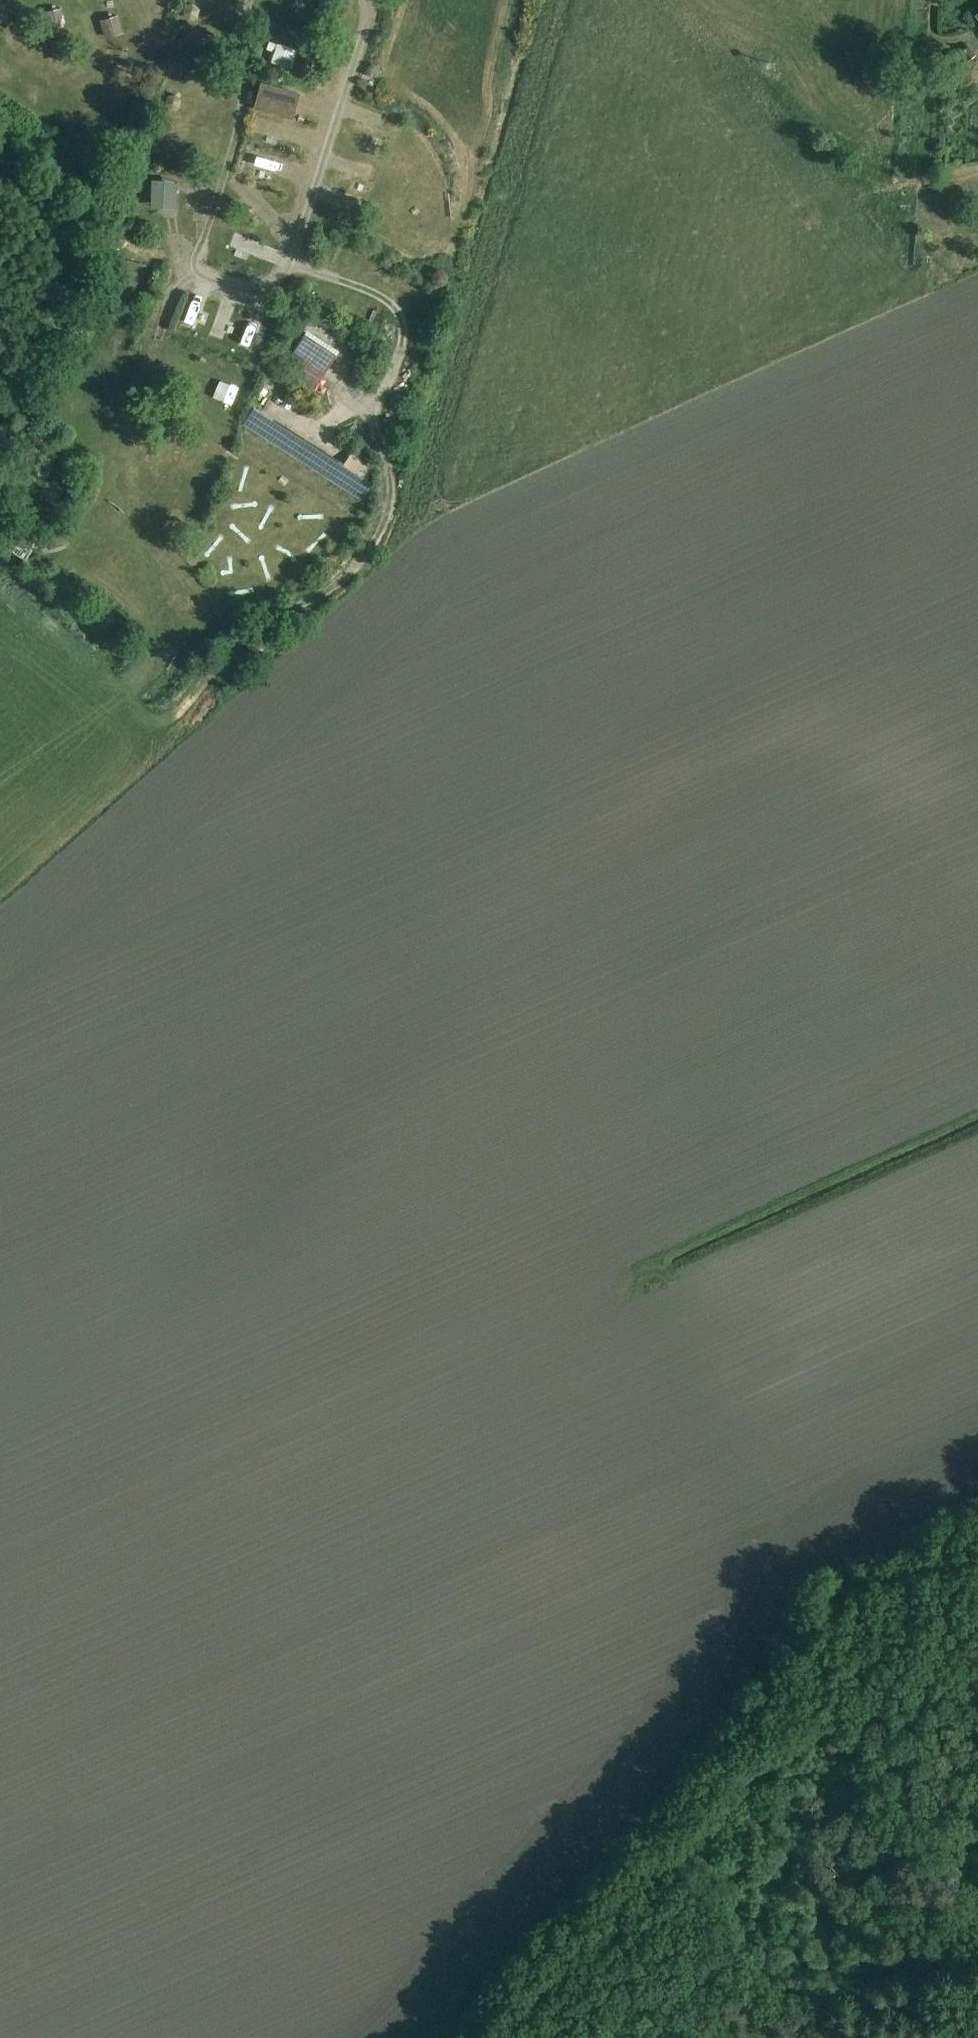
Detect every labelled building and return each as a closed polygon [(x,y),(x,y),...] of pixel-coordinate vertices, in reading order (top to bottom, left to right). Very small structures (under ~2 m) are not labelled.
[(185,4),(183,13),(189,19),(198,16),(199,8),(193,2),(185,4)] [(9,22),(6,4),(0,5),(0,24),(9,22)] [(44,11),(47,29),(66,25),(62,7),(44,11)] [(100,20),(105,37),(123,32),(118,14),(100,20)] [(14,21),(17,36),(31,34),(29,19),(14,21)] [(976,55),(969,46),(961,52),(969,61),(976,55)] [(256,107),(271,111),(277,86),(263,82),(256,107)] [(166,103),(172,109),(181,107),(182,98),(176,93),(168,95),(166,103)]
